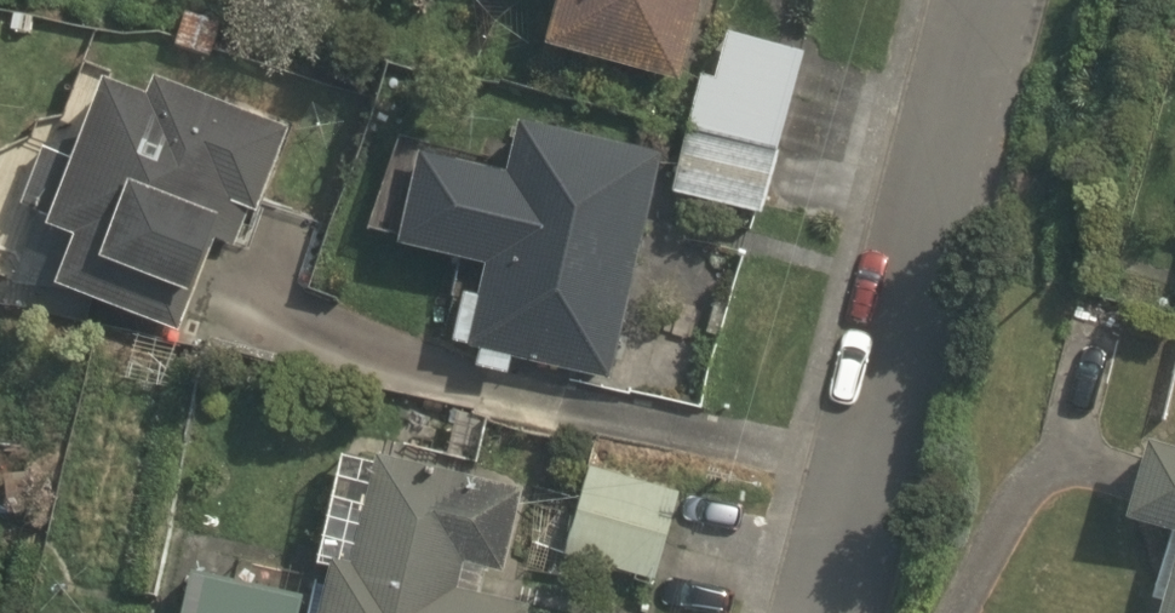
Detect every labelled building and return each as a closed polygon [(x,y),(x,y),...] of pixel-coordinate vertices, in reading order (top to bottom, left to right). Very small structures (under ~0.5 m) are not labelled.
[(679,79),(698,0),(554,0),(543,46),(679,79)] [(698,73),(684,131),(776,152),(802,50),(725,30),(713,77),(698,73)] [(55,284),(178,331),(213,239),(232,246),(245,214),(252,217),(286,127),(151,77),(143,97),(99,80),(69,160),(41,149),(21,203),(74,224),(52,283),(55,284)] [(510,357),(607,379),(658,157),(515,124),(503,174),(415,154),(395,245),(481,264),(474,295),(462,292),(450,343),(478,349),(474,369),(506,376),(510,357)] [(776,152),(684,131),(669,190),(672,191),(761,213),(776,152)] [(1145,441),(1123,517),(1174,532),(1174,449),(1145,441)] [(520,493),(339,452),(313,566),(327,569),(317,612),(524,612),(526,605),(457,589),(462,564),(502,573),(520,493)] [(565,556),(651,584),(680,494),(591,465),(562,555),(565,556)] [(6,516),(47,510),(41,470),(4,476),(6,516)] [(1157,612),(1174,612),(1174,549),(1157,612)] [(301,597),(189,572),(180,612),(298,612),(301,597)]
